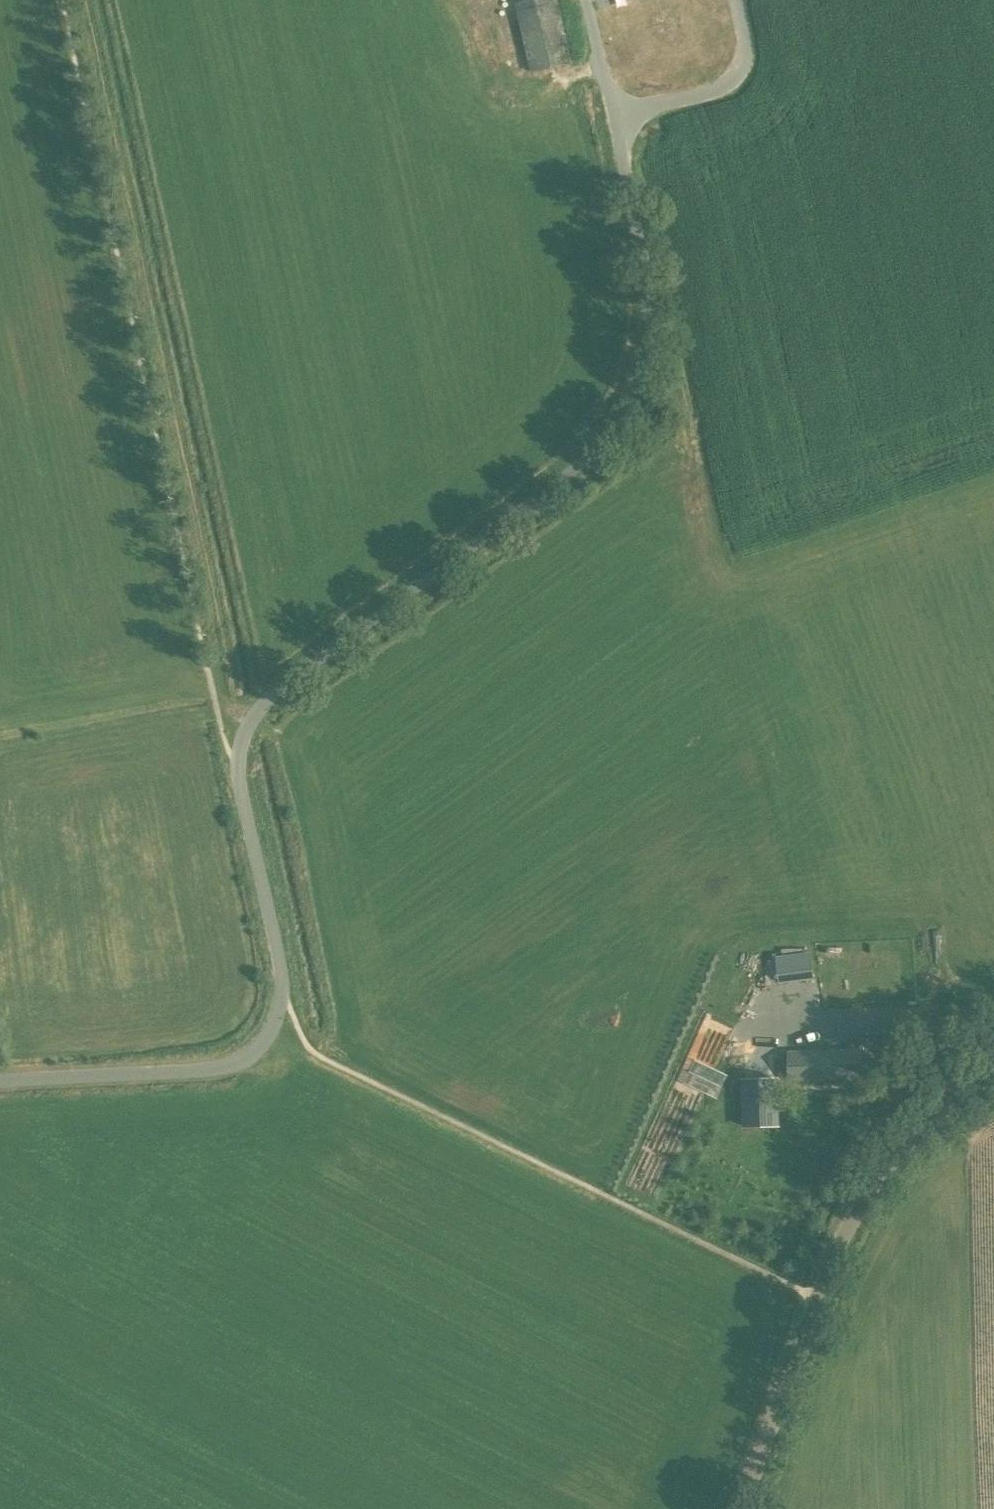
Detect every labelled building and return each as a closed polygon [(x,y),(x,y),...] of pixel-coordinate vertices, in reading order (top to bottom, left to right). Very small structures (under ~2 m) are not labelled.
[(572,63),(558,0),(526,0),(515,3),(531,72),(572,63)] [(775,980),(810,975),(807,948),(771,953),(775,980)] [(789,1082),(862,1079),(861,1052),(789,1054),(789,1082)] [(778,1124),(777,1080),(741,1081),(742,1125),(778,1124)]
